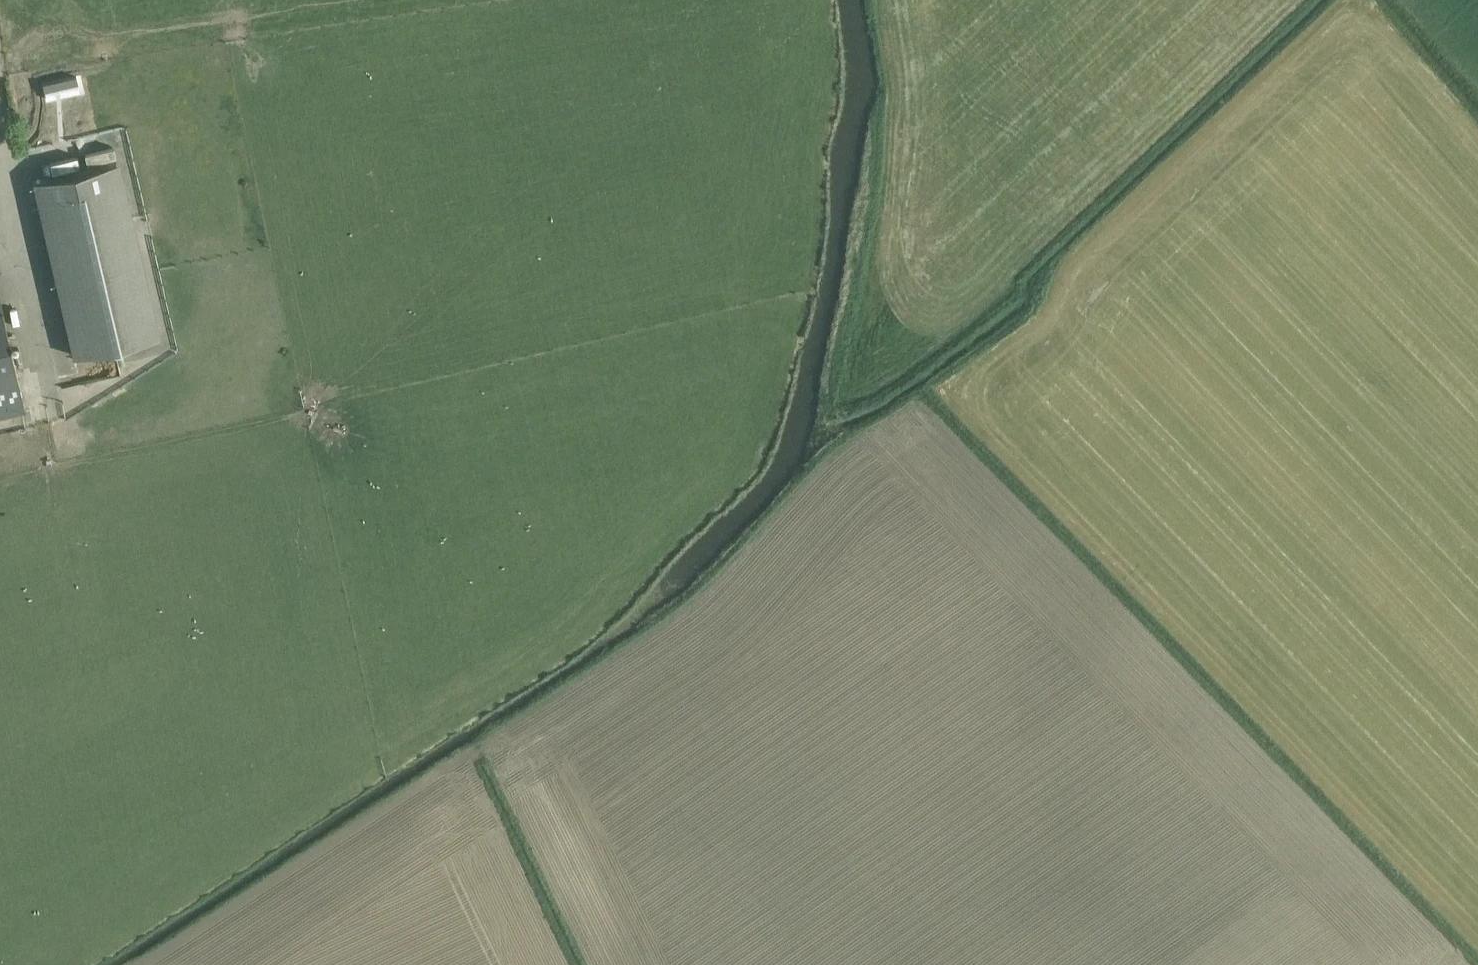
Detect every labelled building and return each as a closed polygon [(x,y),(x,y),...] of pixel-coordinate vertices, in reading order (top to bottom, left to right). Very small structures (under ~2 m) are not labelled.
[(77,76),(43,84),(46,95),(56,92),(79,87),(77,76)] [(117,162),(35,181),(76,356),(158,337),(117,162)] [(28,411),(0,287),(0,418),(28,411)]
